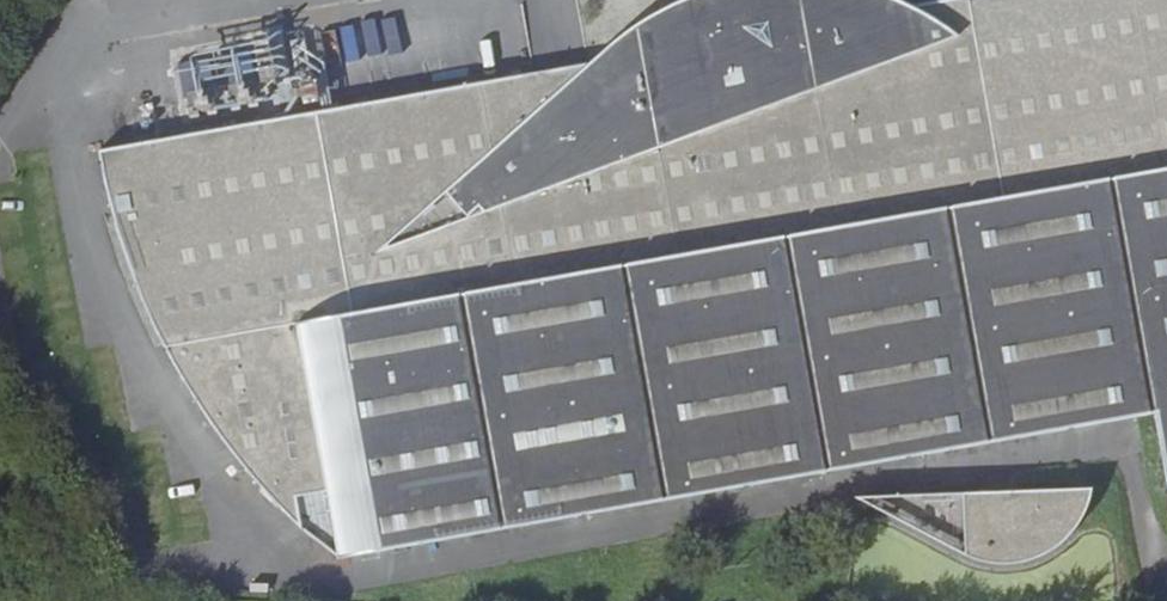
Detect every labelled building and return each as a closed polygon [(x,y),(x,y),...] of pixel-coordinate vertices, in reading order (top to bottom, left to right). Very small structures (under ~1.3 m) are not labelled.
[(612,41),(568,63),(79,148),(107,298),(117,331),(127,357),(146,393),(161,414),(177,434),(212,468),(257,497),(306,518),(300,485),(331,481),(344,549),(1160,403),(1166,444),(1166,0),(912,0),(886,4),(866,0),(861,0),(747,0),(719,3),(697,8),(667,17),(670,35),(612,41)] [(628,33),(612,41),(670,35),(667,17),(658,20),(638,28),(628,33)] [(1108,480),(867,489),(982,540),(999,546),(1012,549),(1028,548),(1052,542),(1064,536),(1077,527),(1087,518),(1095,507),(1103,493),(1108,480)]
